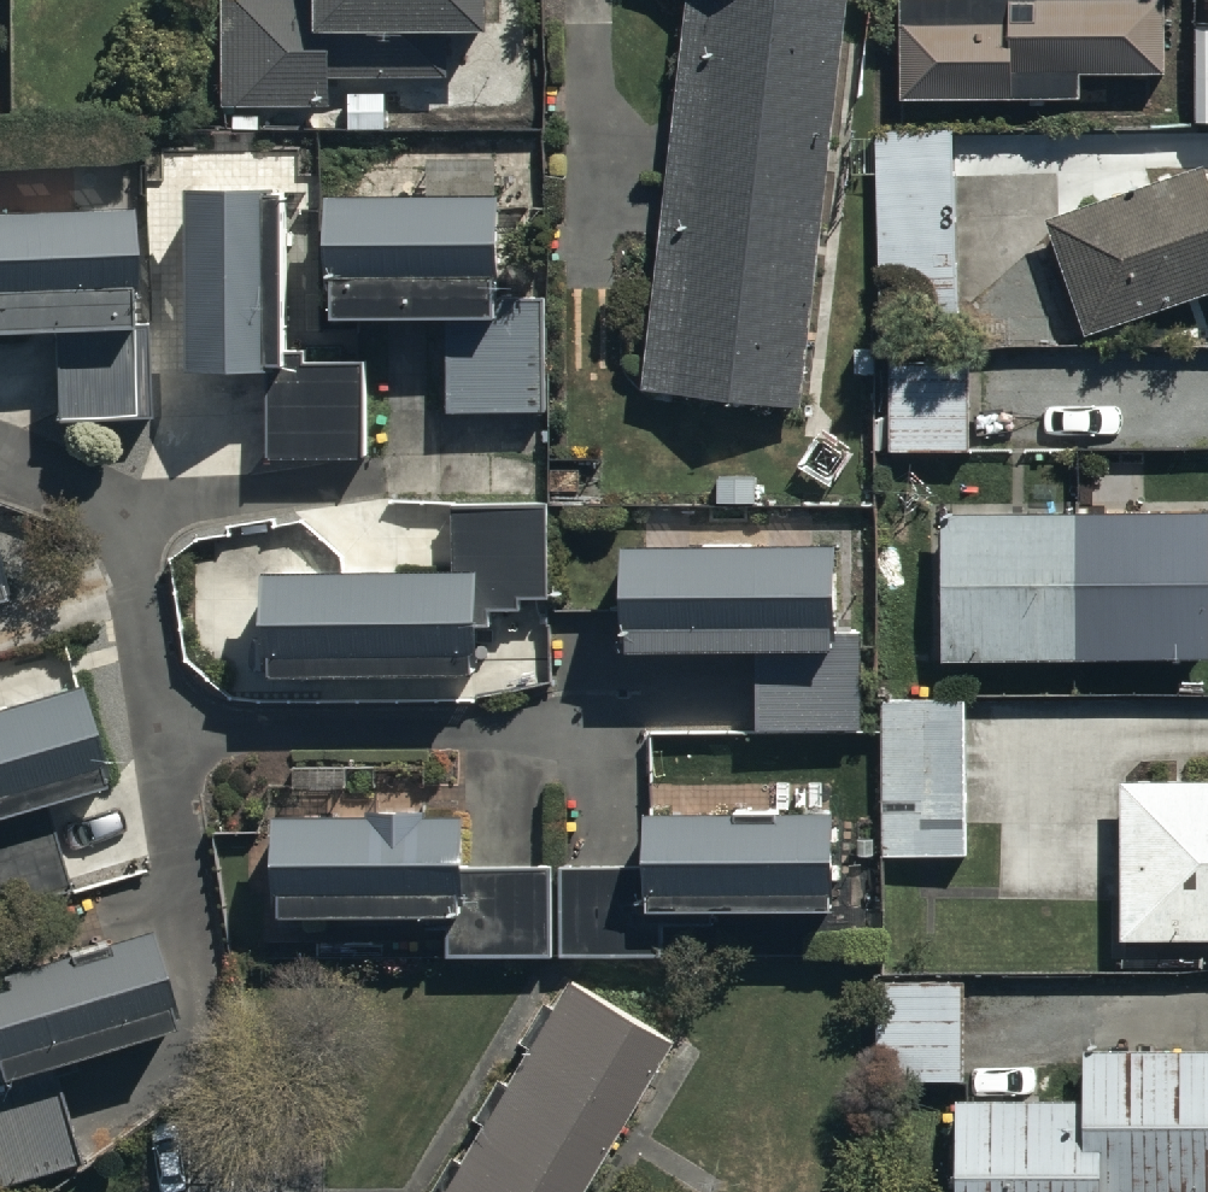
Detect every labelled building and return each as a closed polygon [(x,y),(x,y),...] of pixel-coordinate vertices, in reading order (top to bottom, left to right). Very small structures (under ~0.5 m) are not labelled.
[(449,7),(487,7),(487,0),(210,0),(211,93),(331,92),(331,68),(450,67),(449,7)] [(644,379),(797,398),(848,0),(692,0),(644,379)] [(901,87),(1079,87),(1079,62),(1163,62),(1163,0),(903,0),(901,87)] [(1194,24),(1195,123),(1207,123),(1207,24),(1194,24)] [(953,120),(875,121),(878,302),(957,300),(953,120)] [(1047,211),(1087,325),(1207,283),(1207,161),(1206,155),(1047,211)] [(328,174),(328,295),(431,295),(430,397),(544,397),(544,290),(500,290),(500,174),(328,174)] [(285,181),(186,184),(190,365),(268,364),(270,457),(369,455),(366,358),(289,360),(285,181)] [(54,418),(150,417),(150,330),(128,328),(125,210),(0,213),(0,331),(52,330),(54,418)] [(973,348),(886,347),(885,437),(973,438),(973,348)] [(941,502),(943,646),(1207,644),(1207,499),(941,502)] [(457,565),(271,567),(272,669),(484,667),(484,629),(495,628),(495,612),(524,612),(524,598),(555,598),(554,508),(456,509),(457,565)] [(842,542),(631,545),(632,646),(843,644),(842,542)] [(757,659),(756,720),(842,722),(843,661),(757,659)] [(0,707),(0,811),(106,780),(78,684),(0,707)] [(882,711),(884,846),(967,844),(964,710),(882,711)] [(1121,768),(1122,926),(1207,926),(1207,768),(1121,768)] [(835,801),(643,805),(644,867),(560,869),(562,957),(665,955),(664,898),(837,895),(835,801)] [(283,809),(281,904),(451,907),(450,957),(553,959),(555,874),(468,872),(469,813),(429,812),(429,803),(371,802),(371,810),(283,809)] [(0,955),(0,1184),(78,1163),(48,1048),(177,1015),(151,916),(0,955)] [(966,967),(874,968),(875,1070),(967,1069),(966,967)] [(668,1035),(566,975),(436,1191),(575,1191),(668,1035)] [(1083,1038),(1083,1087),(957,1087),(957,1191),(1101,1191),(1101,1185),(1207,1185),(1207,1039),(1083,1038)]
